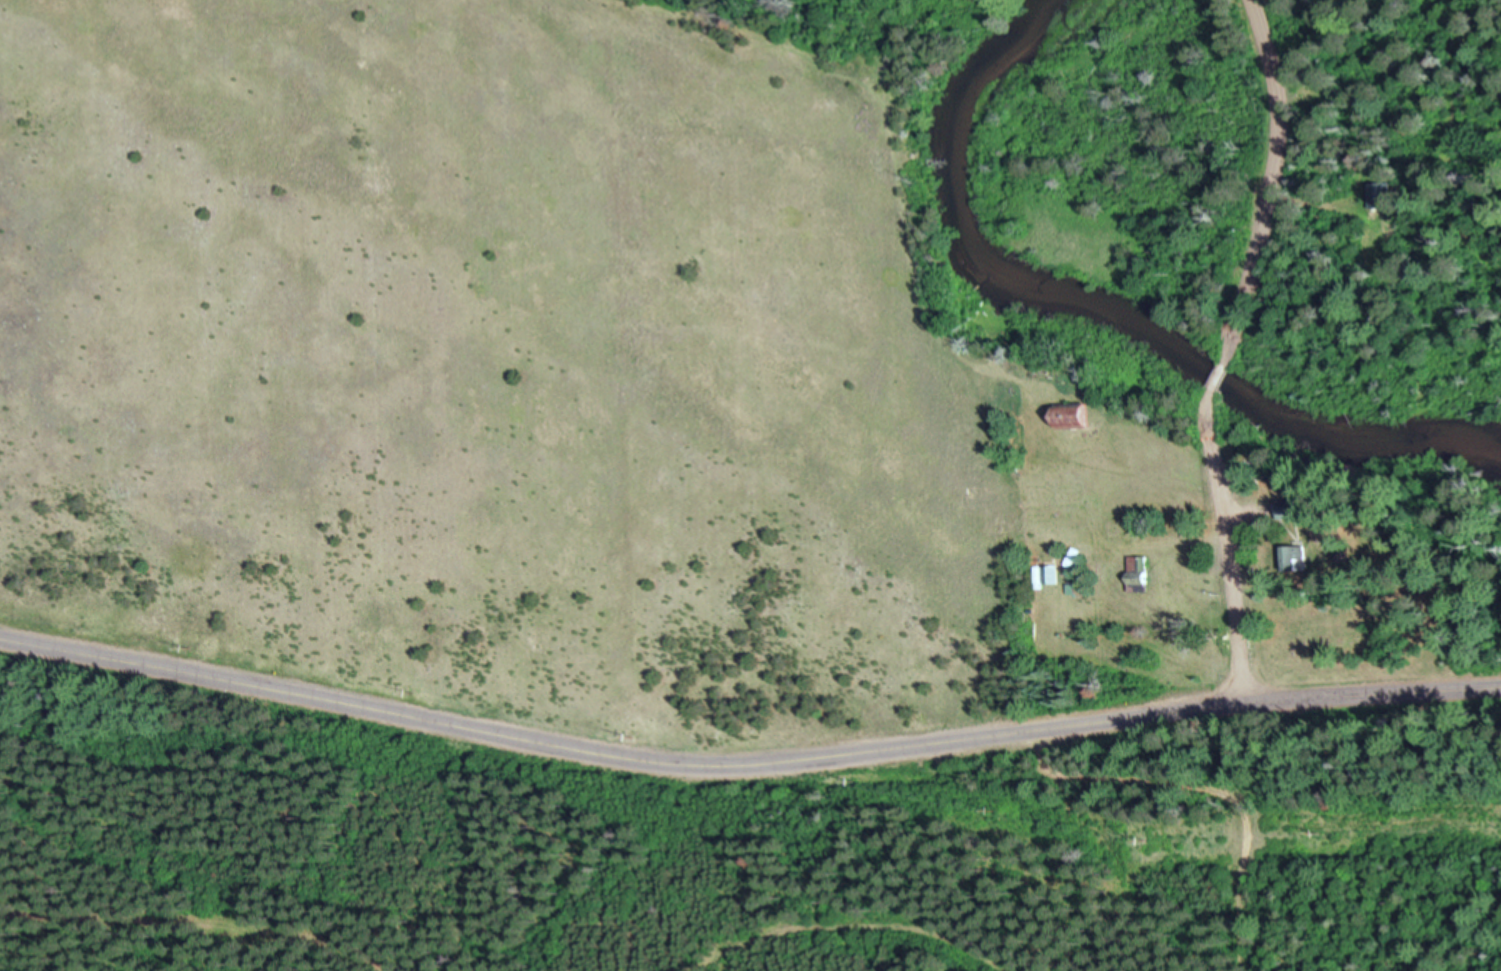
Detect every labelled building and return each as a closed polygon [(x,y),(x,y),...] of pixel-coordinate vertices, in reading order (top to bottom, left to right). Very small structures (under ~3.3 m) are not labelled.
[(1091,433),(1091,415),(1059,415),(1059,433),(1091,433)]
